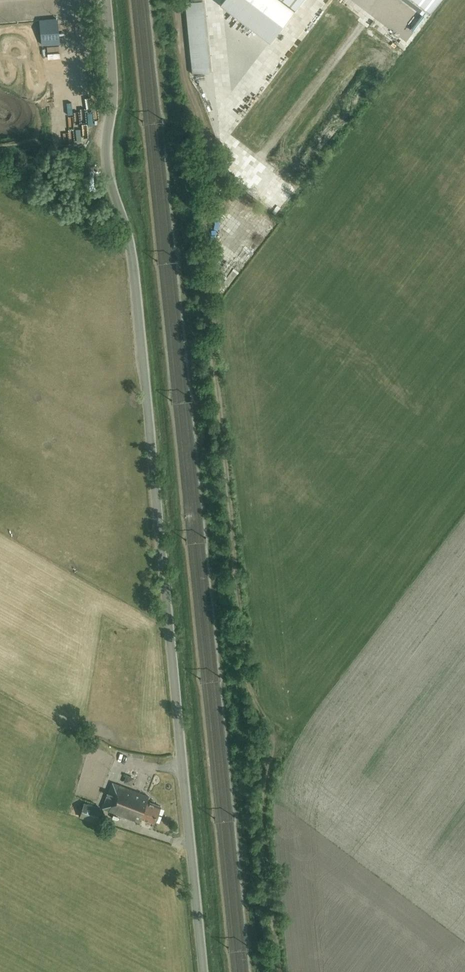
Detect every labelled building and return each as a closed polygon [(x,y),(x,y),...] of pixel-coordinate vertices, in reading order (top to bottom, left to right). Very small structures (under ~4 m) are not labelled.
[(184,1),(188,74),(205,73),(201,0),(184,1)] [(294,9),(301,0),(224,0),(221,4),(270,42),(294,9)] [(438,0),(412,0),(429,13),(438,0)] [(52,19),(50,30),(62,31),(63,21),(52,19)] [(154,822),(160,805),(146,801),(148,796),(112,783),(102,808),(132,819),(134,815),(154,822)] [(96,822),(100,808),(84,803),(80,817),(96,822)]
